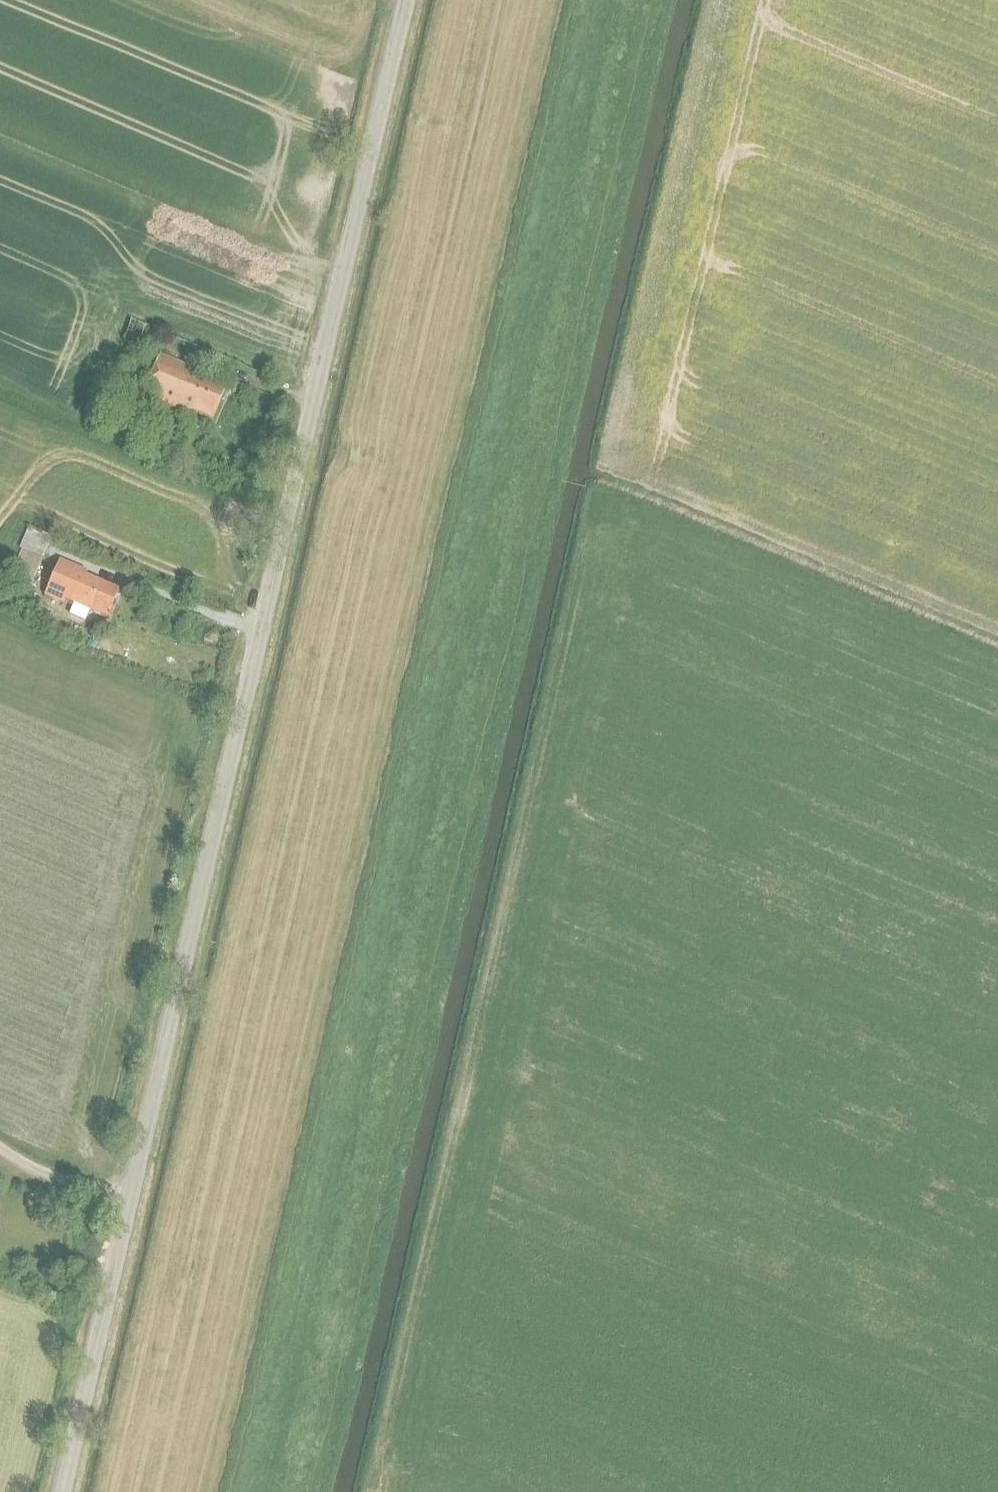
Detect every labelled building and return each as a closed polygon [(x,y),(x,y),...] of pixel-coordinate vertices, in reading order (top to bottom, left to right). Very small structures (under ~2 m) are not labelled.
[(227,380),(161,353),(145,392),(211,419),(227,380)] [(13,574),(35,582),(51,534),(29,527),(13,574)] [(60,561),(48,594),(109,617),(122,585),(60,561)]
